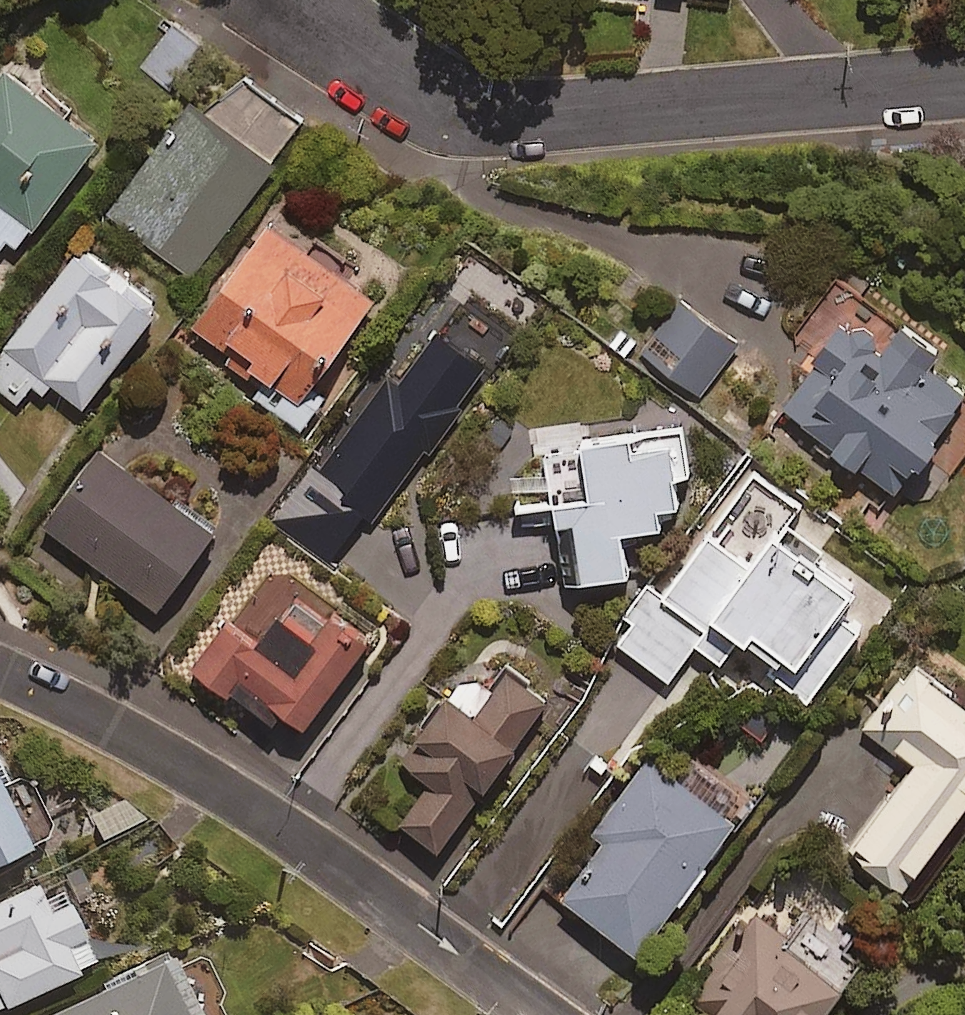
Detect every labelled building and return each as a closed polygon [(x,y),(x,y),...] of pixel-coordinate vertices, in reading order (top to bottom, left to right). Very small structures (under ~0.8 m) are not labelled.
[(12,239),(93,127),(2,60),(0,63),(0,230),(12,239)] [(275,154),(191,93),(105,211),(189,272),(275,154)] [(371,287),(263,209),(187,315),(230,346),(223,357),(278,397),(271,406),(299,427),(322,394),(303,381),(371,287)] [(45,388),(54,375),(83,396),(157,289),(75,233),(0,342),(0,386),(17,398),(31,379),(45,388)] [(740,340),(684,298),(644,352),(699,394),(740,340)] [(960,395),(964,387),(964,383),(927,359),(938,342),(898,317),(877,350),(830,320),(778,403),(818,428),(814,434),(901,489),(920,458),(948,476),(964,449),(964,399),(960,395)] [(557,463),(560,499),(553,500),(560,581),(623,576),(620,528),(677,523),(674,481),(686,480),(683,431),(580,439),(582,461),(557,463)] [(217,531),(95,442),(38,521),(159,610),(217,531)] [(838,539),(744,472),(700,534),(704,537),(661,598),(650,591),(611,646),(669,688),(697,650),(720,666),(740,637),(775,661),(767,672),(808,701),(859,629),(829,608),(849,580),(822,561),(838,539)] [(365,624),(272,560),(231,619),(221,612),(192,654),(268,706),(276,694),(303,713),(365,624)] [(919,660),(869,727),(908,756),(848,838),(898,875),(964,785),(964,694),(919,660)] [(548,694),(503,664),(489,685),(456,662),(396,751),(427,772),(398,815),(439,843),(483,778),(488,782),(548,694)] [(647,761),(625,793),(615,787),(594,819),(604,826),(561,892),(638,942),(674,888),(679,891),(730,813),(712,802),(729,776),(696,754),(678,781),(647,761)] [(28,855),(24,846),(49,835),(24,778),(0,789),(0,867),(28,855)] [(121,793),(87,812),(101,837),(143,815),(121,793)] [(31,877),(0,892),(0,1003),(92,957),(60,893),(43,901),(31,877)] [(830,931),(789,904),(772,929),(748,913),(693,994),(723,1014),(816,1014),(872,932),(842,913),(830,931)] [(164,947),(28,1014),(183,1014),(179,1008),(191,1002),(164,947)]
